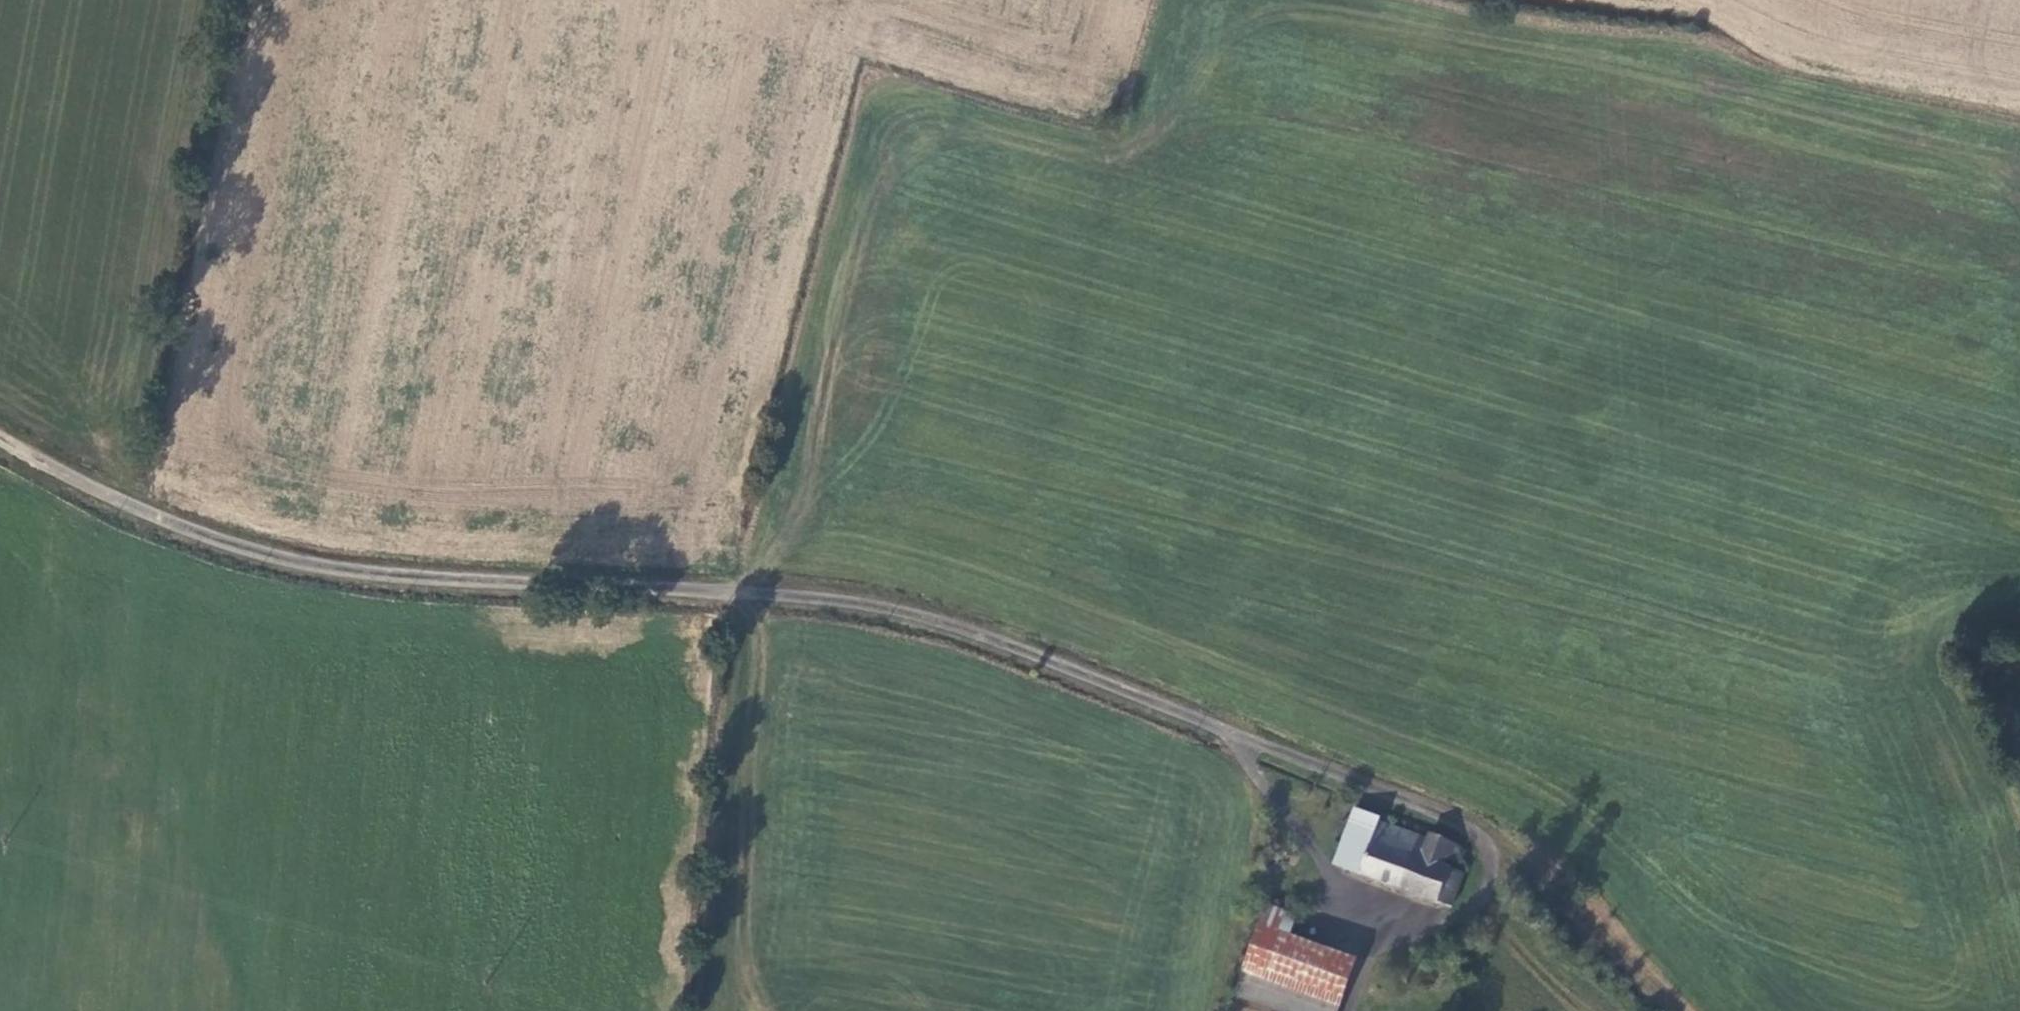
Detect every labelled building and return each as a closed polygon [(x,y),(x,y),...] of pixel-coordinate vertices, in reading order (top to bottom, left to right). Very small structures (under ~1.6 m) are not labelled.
[(1457,863),(1463,847),(1432,835),(1430,841),(1381,822),(1370,849),(1357,844),(1348,866),(1452,907),(1465,873),(1443,865),(1445,859),(1457,863)] [(1286,934),(1296,906),(1272,897),(1262,925),(1245,970),(1269,979),(1303,991),(1342,1005),(1358,960),(1286,934)] [(1296,1010),(1299,1010),(1339,1010),(1342,1005),(1303,991),(1269,979),(1245,970),(1238,989),(1296,1010)]
